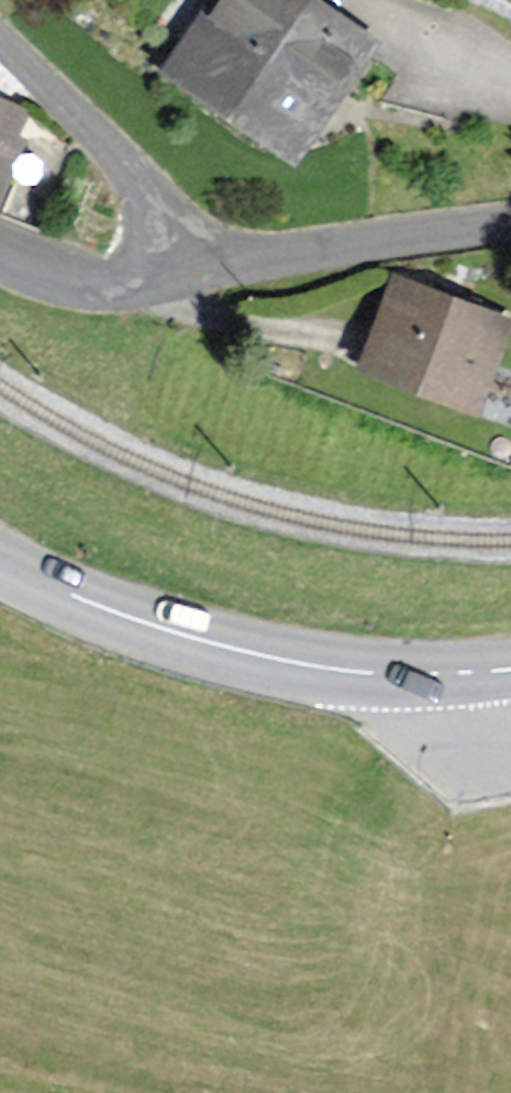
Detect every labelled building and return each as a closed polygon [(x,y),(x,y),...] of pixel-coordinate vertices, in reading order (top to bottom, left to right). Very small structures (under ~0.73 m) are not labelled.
[(168,75),(291,159),(373,40),(315,0),(220,0),(168,75)] [(0,106),(0,178),(26,117),(0,106)] [(509,321),(400,279),(367,365),(476,406),(509,321)]
